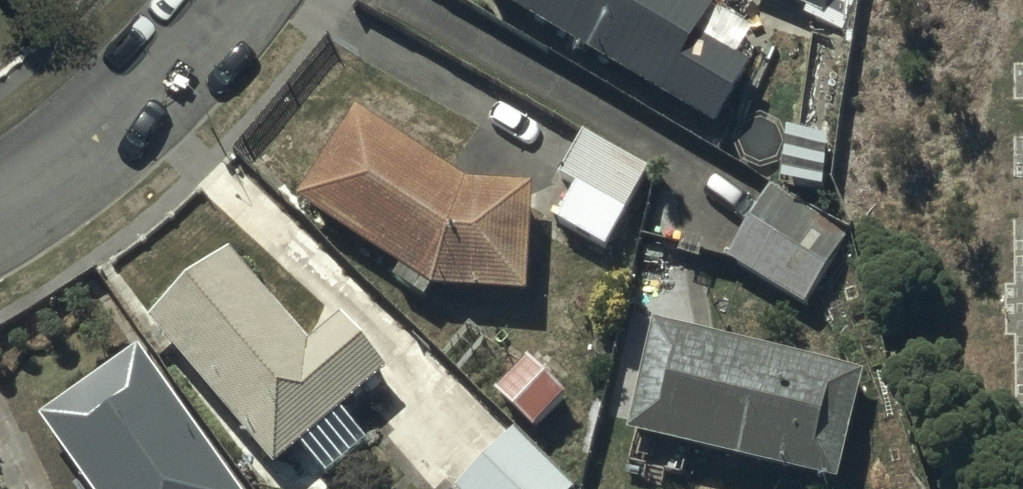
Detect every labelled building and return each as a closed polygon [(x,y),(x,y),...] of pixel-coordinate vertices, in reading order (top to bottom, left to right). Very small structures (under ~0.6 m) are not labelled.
[(719,121),(755,60),(701,29),(718,0),(515,0),(719,121)] [(358,107),(299,196),(403,263),(397,273),(427,293),(433,283),(528,286),(531,182),(466,180),(358,107)] [(557,218),(605,245),(649,167),(586,131),(563,172),(578,180),(557,218)] [(844,253),(751,189),(737,210),(753,220),(729,255),(806,308),(844,253)] [(231,248),(153,315),(277,462),(301,441),(327,472),(367,438),(341,407),(390,366),(346,313),(311,343),(231,248)] [(658,317),(629,425),(788,466),(816,356),(658,317)] [(139,344),(34,419),(84,488),(244,488),(139,344)] [(530,356),(498,387),(536,423),(566,392),(530,356)] [(458,486),(460,488),(572,488),(576,486),(517,425),(458,486)]
